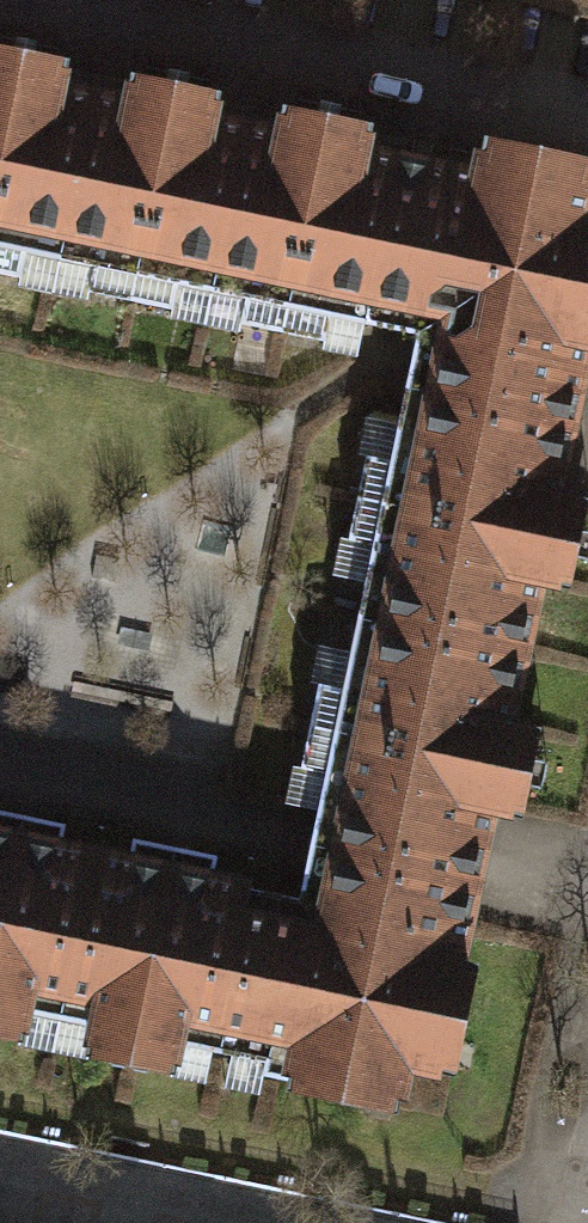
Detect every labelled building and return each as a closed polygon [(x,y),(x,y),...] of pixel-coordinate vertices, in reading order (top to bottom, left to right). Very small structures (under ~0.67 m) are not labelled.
[(59,260),(94,98),(60,90),(65,66),(0,52),(0,274),(20,278),(26,253),(59,260)] [(178,285),(212,292),(246,129),(212,122),(218,98),(133,80),(128,105),(94,98),(59,260),(94,267),(89,292),(173,310),(178,285)] [(374,297),(396,301),(424,167),(364,154),(370,130),(285,112),(280,137),(246,129),(212,292),(246,299),(241,323),(325,341),(330,317),(368,325),(374,297)] [(408,304),(442,356),(439,367),(574,396),(586,342),(587,342),(587,201),(585,200),(587,188),(587,170),(486,148),(479,179),(424,167),(396,301),(408,304)] [(374,545),(358,617),(521,651),(536,579),(567,586),(573,556),(563,554),(568,528),(578,530),(584,500),(553,494),(574,396),(439,367),(434,390),(407,384),(391,460),(366,455),(349,539),(374,545)] [(315,821),(311,842),(474,876),(481,841),(488,807),(519,814),(525,785),(515,783),(520,757),(530,759),(536,729),(506,722),(521,651),(358,617),(343,689),(319,684),(301,767),(326,772),(315,821)] [(21,1034),(26,1010),(60,1017),(95,855),(60,847),(65,823),(0,810),(0,1030),(21,1034)] [(128,862),(95,855),(60,1017),(94,1024),(89,1049),(173,1066),(178,1041),(210,1048),(245,886),(212,879),(217,855),(133,837),(128,862)] [(368,1095),(373,1071),(429,1034),(452,1039),(468,963),(456,960),(474,876),(311,842),(299,898),(245,886),(210,1048),(266,1060),(264,1073),(368,1095)]
